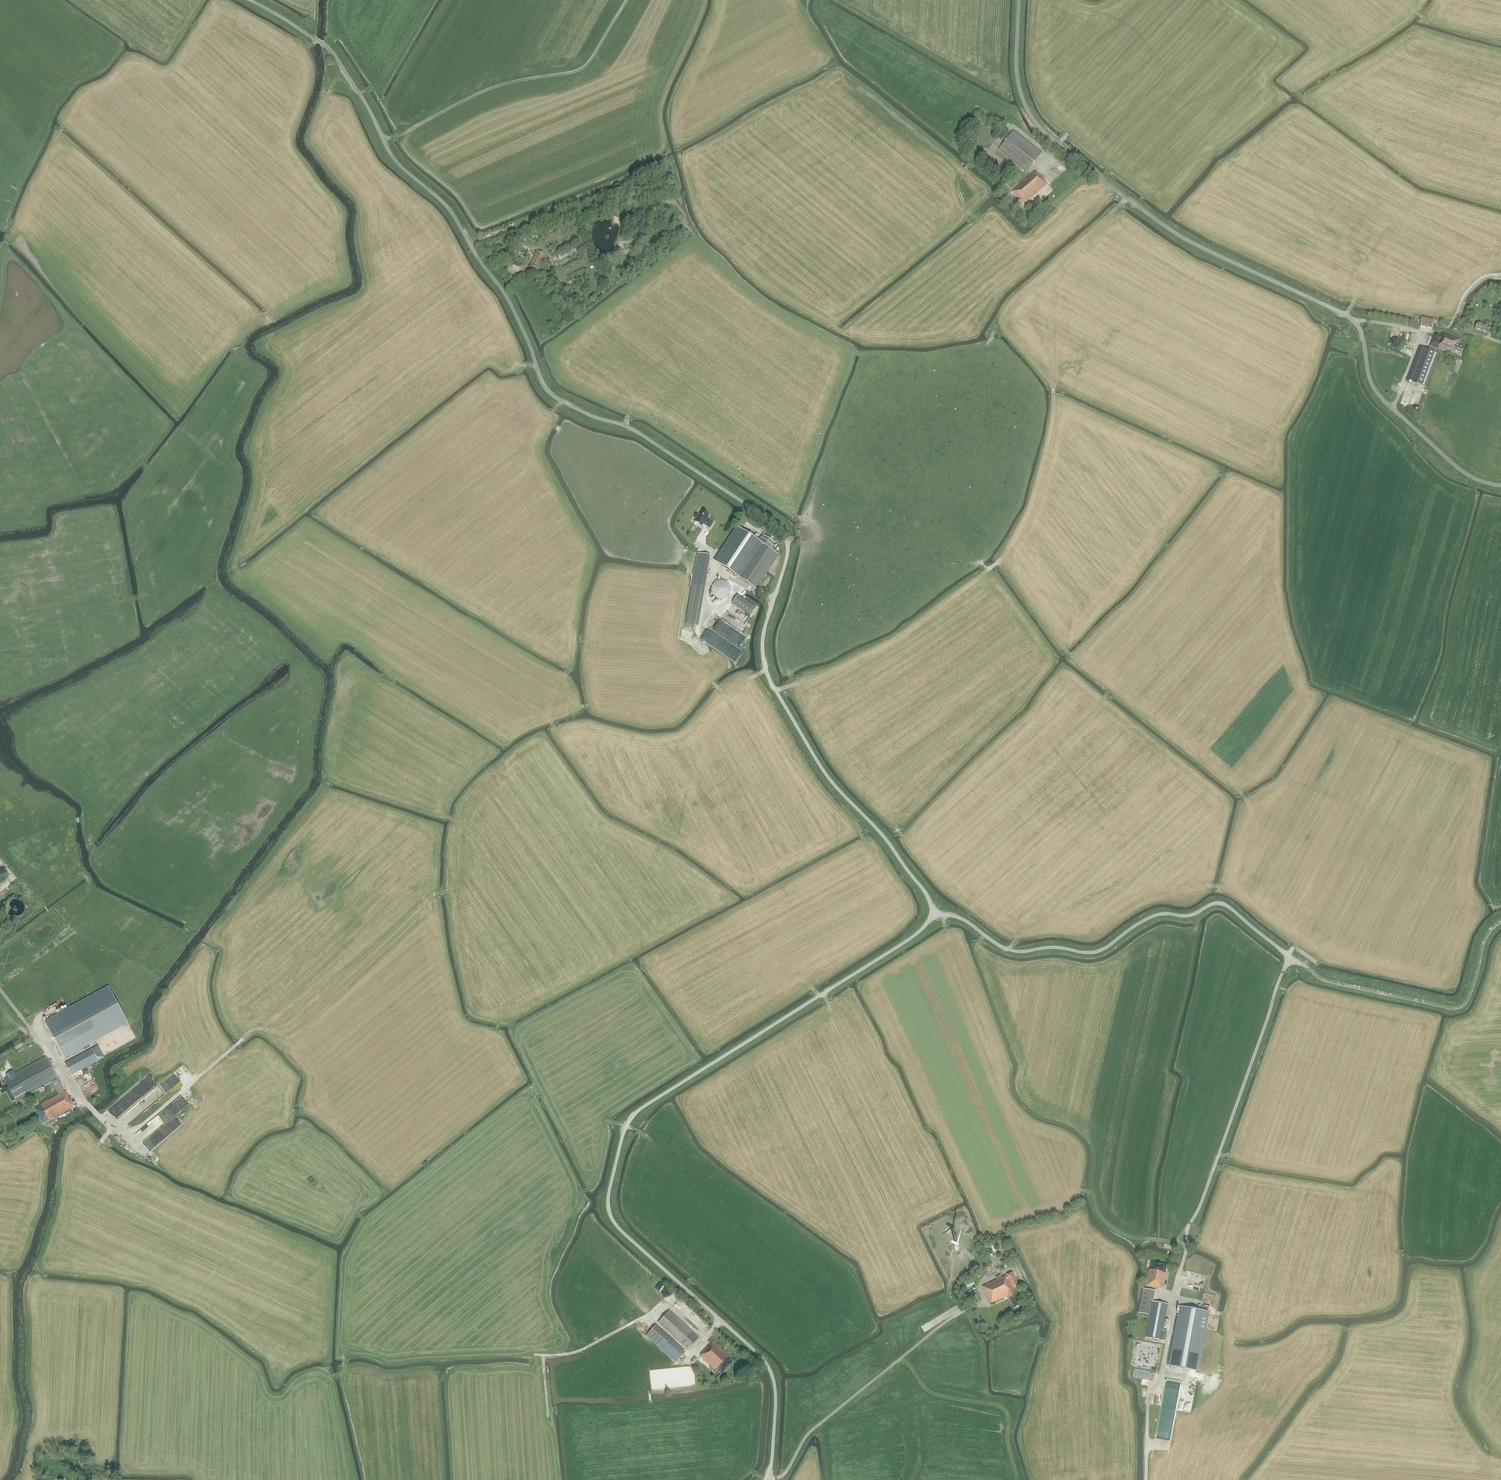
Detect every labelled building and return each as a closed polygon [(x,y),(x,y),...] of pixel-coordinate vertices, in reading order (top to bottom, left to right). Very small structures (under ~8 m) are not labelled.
[(1014,131),(998,150),(1026,172),(1042,153),(1014,131)] [(1017,200),(1012,205),(1016,209),(1021,205),(1021,204),(1025,202),(1026,203),(1048,184),(1039,174),(1038,175),(1035,171),(1012,191),(1019,199),(1017,200)] [(983,213),(987,210),(982,204),(978,208),(983,213)] [(677,217),(681,226),(687,223),(682,214),(677,217)] [(558,253),(561,260),(578,252),(575,246),(558,253)] [(545,254),(538,250),(530,266),(537,270),(538,267),(540,268),(541,266),(540,265),(545,254)] [(520,277),(523,269),(522,269),(523,265),(511,260),(506,271),(505,273),(509,274),(510,273),(520,277)] [(570,294),(561,283),(563,282),(558,277),(552,282),(556,287),(558,285),(568,297),(570,294)] [(1420,327),(1432,329),(1434,319),(1422,317),(1420,327)] [(1475,329),(1481,331),(1483,324),(1482,324),(1483,320),(1479,319),(1478,322),(1477,322),(1475,329)] [(1485,324),(1483,324),(1481,331),(1488,333),(1490,326),(1489,326),(1491,322),(1486,321),(1485,324)] [(1441,337),(1434,334),(1429,347),(1429,349),(1420,346),(1419,347),(1407,379),(1426,387),(1439,353),(1435,352),(1437,348),(1451,353),(1452,352),(1461,355),(1464,348),(1458,345),(1460,340),(1443,333),(1441,337)] [(701,511),(699,515),(697,514),(694,518),(696,519),(694,522),(701,526),(703,524),(709,528),(713,522),(707,518),(708,515),(701,511)] [(746,533),(737,527),(715,561),(756,589),(778,554),(771,550),(775,543),(762,534),(759,539),(747,532),(746,533)] [(710,555),(698,553),(686,624),(695,626),(702,585),(705,585),(710,555)] [(711,593),(713,597),(716,600),(721,600),(725,599),(728,596),(729,592),(728,587),(725,584),(721,583),(717,583),(713,585),(711,589),(711,593)] [(738,595),(732,604),(750,616),(756,608),(738,595)] [(129,1022),(110,987),(46,1021),(65,1057),(129,1022)] [(65,1063),(71,1075),(98,1060),(92,1049),(65,1063)] [(8,1077),(5,1079),(16,1101),(52,1082),(59,1095),(40,1105),(41,1106),(40,1107),(39,1105),(34,1108),(43,1123),(53,1118),(53,1119),(74,1107),(72,1103),(73,1102),(66,1090),(65,1091),(58,1079),(58,1078),(46,1057),(15,1073),(13,1070),(6,1074),(8,1077)] [(169,1121),(189,1103),(183,1096),(167,1110),(169,1113),(168,1115),(168,1116),(165,1112),(163,1114),(169,1121)] [(1149,1268),(1146,1286),(1158,1288),(1158,1287),(1163,1288),(1166,1272),(1165,1272),(1167,1264),(1151,1262),(1150,1268),(1149,1268)] [(1019,1286),(1012,1272),(1002,1278),(1000,1275),(996,1277),(997,1280),(983,1287),(989,1299),(992,1304),(1009,1295),(1010,1298),(1015,1308),(1020,1306),(1015,1296),(1014,1293),(1013,1289),(1019,1286)] [(975,1285),(972,1280),(963,1284),(966,1290),(975,1285)] [(1143,1288),(1138,1313),(1148,1315),(1151,1300),(1153,1301),(1155,1291),(1143,1288)] [(976,1303),(981,1300),(977,1290),(970,1293),(971,1296),(972,1296),(976,1303)] [(1164,1330),(1168,1304),(1152,1301),(1145,1337),(1162,1340),(1165,1341),(1167,1331),(1164,1330)] [(1208,1312),(1181,1306),(1179,1317),(1178,1317),(1169,1366),(1197,1372),(1208,1312)] [(658,1322),(685,1347),(688,1349),(699,1337),(669,1310),(658,1322)] [(685,1352),(656,1325),(646,1336),(676,1363),(685,1352)] [(721,1374),(733,1360),(715,1344),(717,1342),(712,1338),(708,1342),(710,1344),(703,1351),(704,1352),(700,1356),(713,1368),(714,1367),(721,1374)] [(1135,1376),(1144,1379),(1146,1372),(1136,1370),(1135,1376)]
